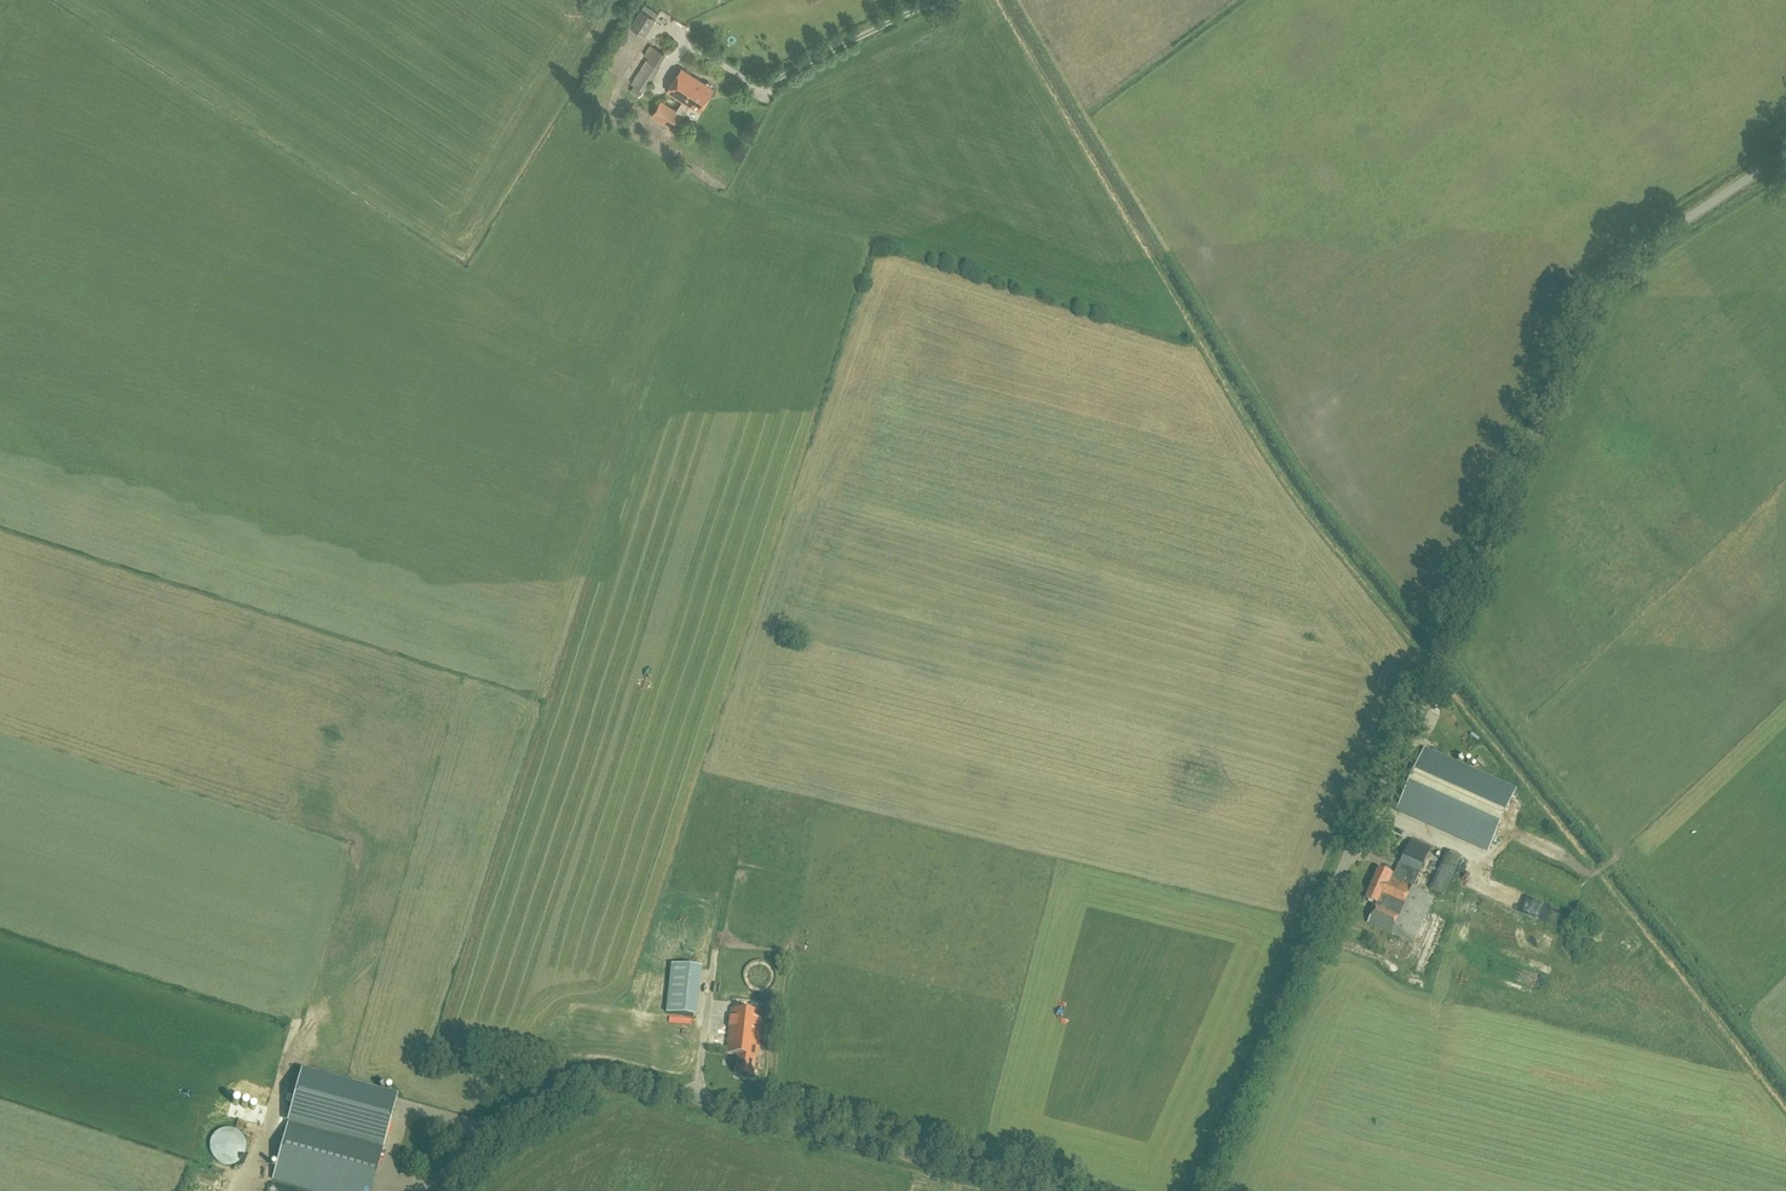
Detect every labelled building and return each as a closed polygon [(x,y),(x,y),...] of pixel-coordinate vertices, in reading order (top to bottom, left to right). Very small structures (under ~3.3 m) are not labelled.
[(646,36),(657,17),(643,8),(631,26),(646,36)] [(630,90),(640,97),(644,91),(659,68),(658,67),(666,54),(655,47),(651,44),(644,54),(648,57),(647,60),(640,55),(624,79),(632,83),(634,85),(630,90)] [(652,115),(674,129),(690,105),(699,111),(714,89),(711,87),(712,85),(707,82),(705,83),(682,68),(667,91),(684,101),(677,111),(661,101),(652,115)] [(682,167),(690,173),(694,168),(685,162),(682,167)] [(1398,810),(1488,851),(1515,792),(1425,751),(1398,810)] [(1368,924),(1413,945),(1434,899),(1413,890),(1431,849),(1411,840),(1394,877),(1380,871),(1366,900),(1376,905),(1368,924)] [(1430,889),(1443,896),(1461,857),(1447,851),(1430,889)] [(667,1014),(698,1017),(704,969),(673,965),(667,1014)] [(764,1001),(763,1013),(768,1014),(766,1023),(775,1025),(778,1003),(764,1001)] [(736,1075),(754,1077),(756,1058),(758,1058),(763,1013),(732,1009),(727,1055),(738,1056),(736,1075)] [(273,1180),(312,1190),(371,1190),(396,1098),(302,1072),(273,1180)] [(241,1118),(239,1126),(258,1131),(260,1124),(241,1118)] [(246,1149),(246,1146),(245,1144),(245,1141),(244,1138),(242,1136),(241,1134),(239,1132),(236,1131),(234,1130),(231,1129),(228,1129),(226,1129),(223,1129),(220,1130),(218,1131),(216,1133),(214,1135),(212,1137),(211,1139),(210,1142),(209,1144),(209,1147),(210,1150),(210,1153),(211,1155),(213,1157),(214,1159),(217,1161),(219,1163),(221,1164),(224,1165),(227,1165),(229,1165),(232,1164),(235,1163),(237,1162),(239,1161),(241,1159),(243,1157),(244,1154),(245,1152),(246,1149)]
